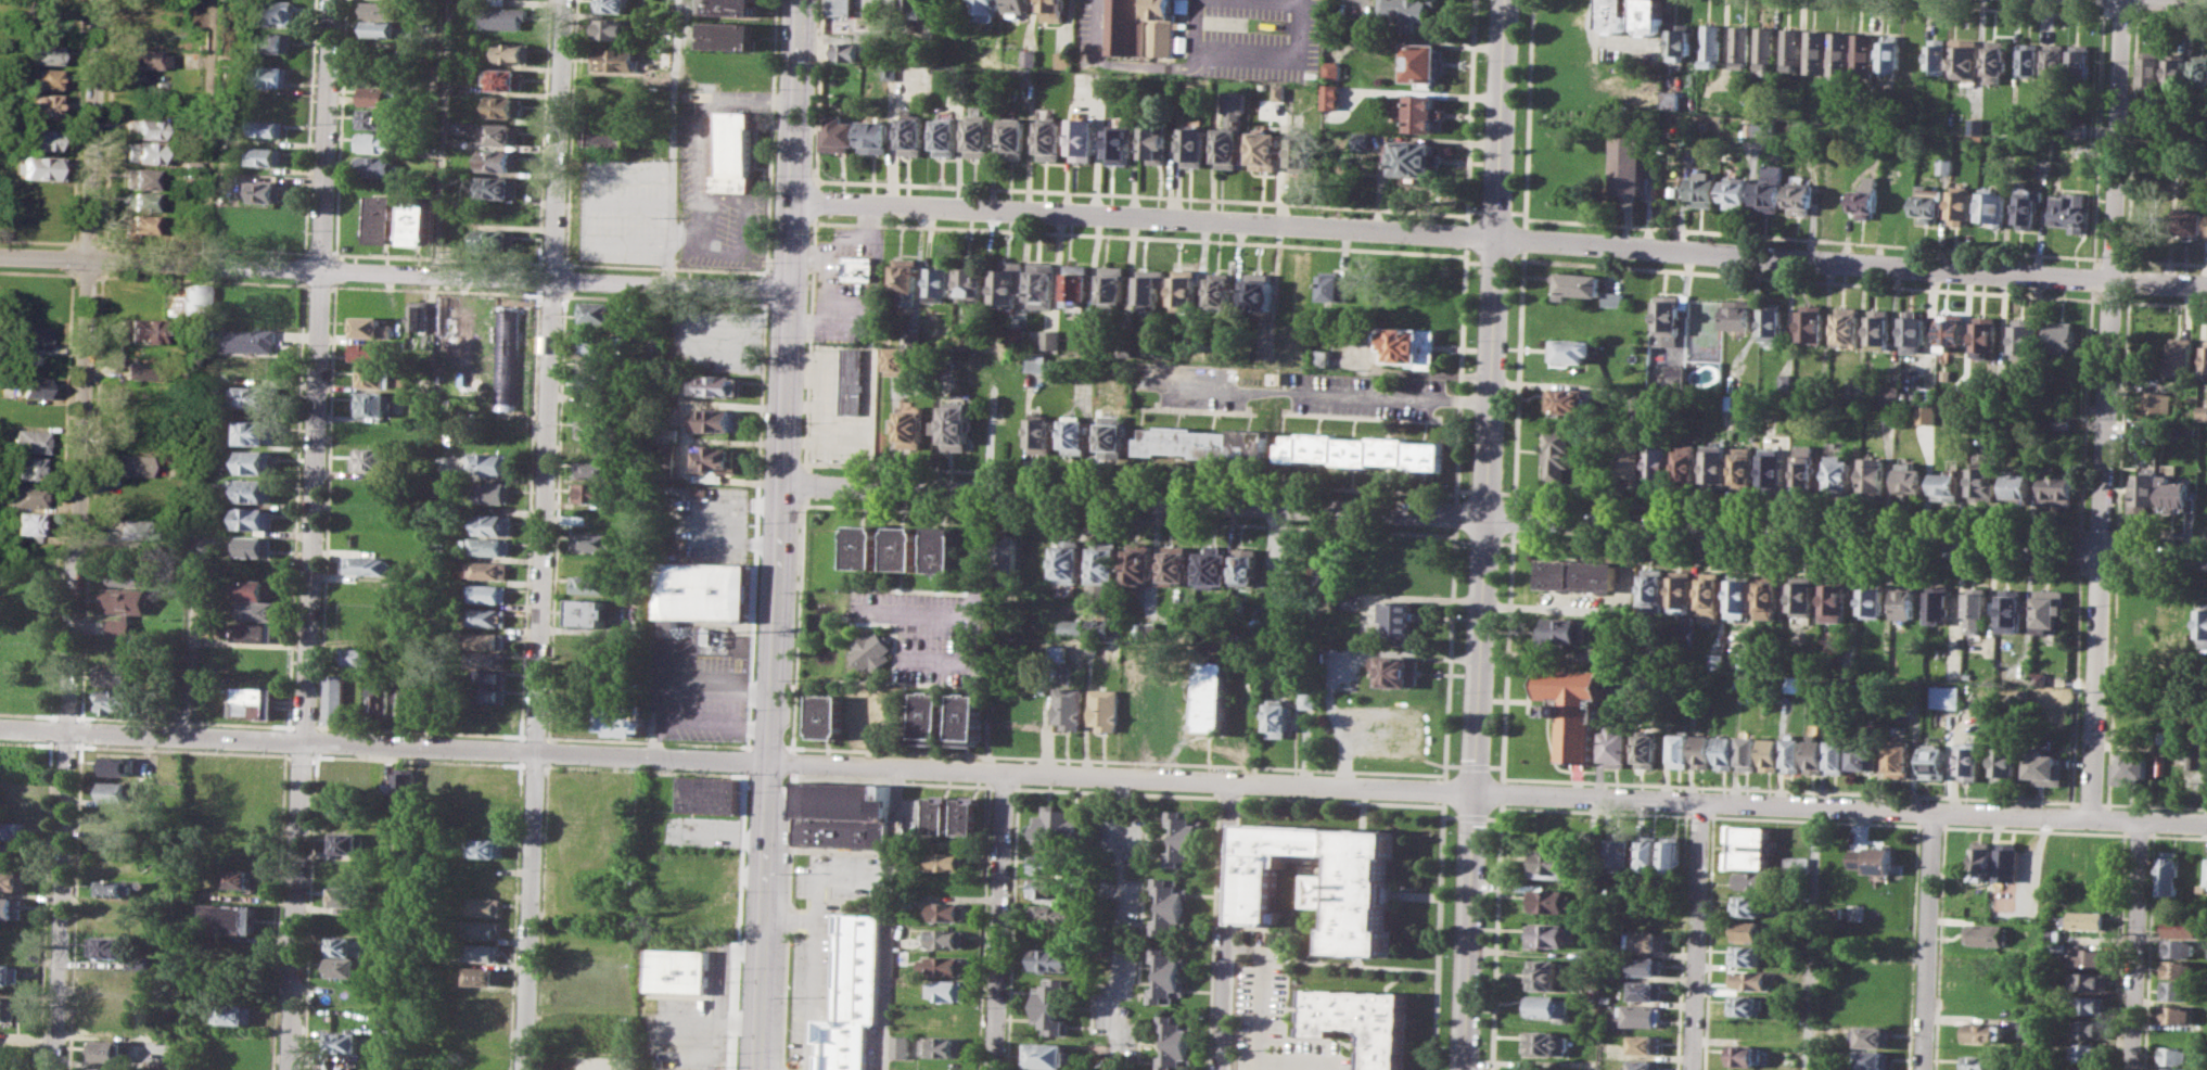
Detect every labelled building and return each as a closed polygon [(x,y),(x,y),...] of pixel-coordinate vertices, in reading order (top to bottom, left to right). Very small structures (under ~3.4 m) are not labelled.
[(246,23),(247,0),(271,0),(295,1),(294,25),(246,23)] [(365,0),(404,2),(403,18),(363,16),(365,0)] [(595,12),(595,0),(633,0),(633,8),(628,8),(628,13),(595,12)] [(706,14),(707,0),(758,0),(757,16),(706,14)] [(827,15),(827,0),(855,0),(854,16),(827,15)] [(906,17),(906,0),(929,0),(929,18),(906,17)] [(978,21),(978,0),(999,0),(998,22),(978,21)] [(1006,13),(1006,0),(1030,0),(1030,12),(1020,12),(1020,18),(1010,18),(1010,13),(1006,13)] [(1043,21),(1044,0),(1065,0),(1064,22),(1043,21)] [(1108,54),(1109,0),(1172,0),(1172,12),(1177,12),(1176,21),(1183,21),(1183,27),(1176,27),(1175,36),(1187,36),(1186,51),(1175,50),(1175,56),(1108,54)] [(1379,12),(1380,0),(1439,0),(1439,9),(1431,9),(1430,22),(1417,21),(1416,35),(1394,34),(1395,13),(1379,12)] [(1602,27),(1603,0),(1628,0),(1626,29),(1621,29),(1621,33),(1605,31),(1605,28),(1602,27)] [(1635,29),(1636,0),(1662,0),(1660,31),(1654,30),(1654,34),(1638,34),(1640,30),(1635,29)] [(484,5),(530,8),(528,20),(522,20),(522,28),(483,27),(484,5)] [(595,18),(633,20),(633,29),(627,29),(627,39),(594,38),(595,18)] [(363,20),(399,22),(398,39),(362,38),(363,20)] [(705,22),(757,24),(755,51),(704,49),(705,22)] [(1701,66),(1702,25),(1722,25),(1720,62),(1715,61),(1715,66),(1701,66)] [(1731,64),(1732,26),(1750,26),(1748,71),(1733,69),(1734,64),(1731,64)] [(1756,27),(1774,27),(1772,75),(1757,75),(1757,65),(1753,65),(1756,27)] [(1668,59),(1669,28),(1692,29),(1691,55),(1683,55),(1683,60),(1668,59)] [(1782,28),(1800,29),(1799,71),(1779,69),(1782,28)] [(1808,29),(1827,30),(1825,74),(1806,74),(1808,29)] [(1830,31),(1829,73),(1849,74),(1850,31),(1830,31)] [(1854,31),(1853,73),(1874,74),(1876,33),(1854,31)] [(257,34),(294,35),(293,53),(256,52),(257,34)] [(1879,35),(1878,75),(1889,76),(1889,71),(1900,71),(1901,36),(1879,35)] [(1928,38),(1947,38),(1946,75),(1931,75),(1931,68),(1927,68),(1928,38)] [(1950,38),(1949,78),(1976,79),(1978,39),(1950,38)] [(1985,40),(1983,84),(2000,84),(2000,76),(2004,76),(2005,40),(1985,40)] [(1405,41),(1440,43),(1440,50),(1444,50),(1442,88),(1418,87),(1418,82),(1403,81),(1405,41)] [(494,42),(532,43),(532,63),(498,62),(498,56),(494,56),(494,42)] [(833,42),(860,43),(859,61),(832,60),(833,42)] [(2043,42),(2063,43),(2063,77),(2043,76),(2043,42)] [(2020,43),(2039,43),(2038,76),(2019,75),(2020,43)] [(2069,43),(2089,43),(2088,77),(2068,77),(2069,43)] [(28,44),(27,63),(61,64),(61,46),(28,44)] [(592,47),(635,49),(634,59),(641,59),(641,69),(634,68),(634,73),(591,71),(592,47)] [(127,52),(132,52),(132,48),(158,49),(158,53),(165,53),(164,68),(126,66),(127,52)] [(660,50),(671,50),(669,68),(659,68),(660,50)] [(1023,50),(1038,50),(1038,66),(1023,65),(1023,50)] [(2141,51),(2163,52),(2160,89),(2140,88),(2141,51)] [(1056,68),(1073,68),(1073,52),(1057,52),(1056,68)] [(2166,52),(2164,86),(2184,86),(2185,53),(2166,52)] [(2192,54),(2206,55),(2206,88),(2191,87),(2192,54)] [(1326,61),(1341,62),(1340,79),(1325,79),(1326,61)] [(254,65),(291,67),(290,86),(253,84),(254,65)] [(486,67),(524,69),(523,91),(490,90),(492,84),(485,82),(486,67)] [(29,68),(28,86),(59,87),(60,69),(29,68)] [(1017,68),(1038,68),(1037,85),(1017,85),(1017,68)] [(1076,72),(1089,72),(1089,86),(1075,86),(1076,72)] [(1662,78),(1680,79),(1677,109),(1661,107),(1662,78)] [(1275,84),(1288,85),(1286,101),(1274,100),(1275,84)] [(1324,85),(1340,85),(1339,109),(1324,107),(1324,85)] [(360,86),(391,86),(391,104),(360,104),(360,86)] [(1219,128),(1228,128),(1229,112),(1225,112),(1225,90),(1248,91),(1247,113),(1241,113),(1239,167),(1217,166),(1219,128)] [(28,93),(28,115),(59,116),(59,94),(28,93)] [(1394,93),(1438,95),(1437,106),(1442,106),(1441,118),(1436,116),(1434,132),(1406,131),(1407,116),(1407,111),(1393,111),(1394,93)] [(490,97),(523,98),(522,117),(489,116),(490,97)] [(359,107),(392,110),(392,124),(386,124),(385,128),(358,127),(359,107)] [(902,107),(901,153),(923,154),(923,116),(916,116),(916,109),(902,107)] [(722,111),(755,112),(753,192),(712,191),(713,174),(719,175),(722,111)] [(820,151),(821,128),(828,128),(829,114),(849,114),(849,118),(857,119),(856,145),(851,145),(851,152),(820,151)] [(968,114),(993,115),(992,156),(967,155),(968,114)] [(1003,116),(1026,117),(1025,157),(1002,157),(1003,116)] [(125,117),(162,118),(161,139),(124,138),(125,117)] [(1073,117),(1096,118),(1095,162),(1072,161),(1073,117)] [(1965,117),(1982,118),(1981,132),(1965,132),(1965,117)] [(860,118),(888,119),(886,153),(859,152),(860,118)] [(935,118),(962,119),(961,148),(958,148),(957,155),(936,154),(937,148),(934,148),(935,118)] [(2059,118),(2087,119),(2085,140),(2058,139),(2059,118)] [(1042,119),(1066,119),(1064,161),(1041,160),(1042,119)] [(1753,119),(1772,120),(1771,137),(1752,136),(1753,119)] [(255,120),(288,122),(286,137),(255,136),(255,120)] [(1109,120),(1133,120),(1132,165),(1108,164),(1109,120)] [(588,122),(633,123),(633,145),(588,144),(588,122)] [(1145,123),(1163,124),(1162,132),(1168,132),(1165,163),(1150,163),(1150,156),(1144,156),(1145,123)] [(482,124),(521,125),(521,145),(482,144),(482,124)] [(1184,127),(1207,128),(1205,167),(1183,166),(1184,127)] [(28,128),(27,148),(58,149),(59,129),(28,128)] [(1253,131),(1280,132),(1278,169),(1251,167),(1253,131)] [(1293,131),(1316,132),(1314,171),(1291,170),(1291,164),(1288,164),(1290,137),(1293,138),(1293,131)] [(1355,131),(1373,132),(1372,149),(1355,148),(1355,131)] [(359,132),(398,133),(397,153),(358,152),(359,132)] [(1615,136),(1644,137),(1642,194),(1611,193),(1615,136)] [(1394,139),(1437,142),(1436,155),(1440,155),(1440,166),(1434,165),(1433,178),(1418,177),(1418,182),(1405,181),(1406,174),(1393,174),(1394,161),(1388,161),(1390,142),(1394,142),(1394,139)] [(123,141),(154,142),(153,152),(162,152),(161,163),(123,161),(123,141)] [(251,150),(258,151),(258,147),(286,148),(285,165),(251,164),(251,150)] [(485,150),(521,151),(521,171),(485,169),(485,150)] [(1881,152),(1896,152),(1895,169),(1880,168),(1881,152)] [(20,155),(60,157),(59,181),(18,180),(20,155)] [(358,156),(394,157),(394,164),(399,164),(399,177),(357,175),(358,156)] [(1936,157),(1951,158),(1950,175),(1936,174),(1936,157)] [(179,158),(195,160),(194,170),(179,170),(179,158)] [(1755,181),(1762,182),(1763,164),(1785,165),(1782,205),(1778,205),(1778,212),(1756,209),(1757,203),(1752,203),(1755,181)] [(122,168),(155,169),(155,189),(122,187),(122,168)] [(1697,170),(1719,171),(1718,200),(1714,200),(1714,206),(1691,205),(1691,199),(1687,199),(1688,176),(1697,177),(1697,170)] [(1851,208),(1852,190),(1858,190),(1859,180),(1863,181),(1864,174),(1878,175),(1876,211),(1871,211),(1871,218),(1858,217),(1858,208),(1851,208)] [(484,175),(520,177),(519,198),(483,196),(484,175)] [(1723,175),(1750,177),(1749,202),(1744,202),(1744,208),(1725,207),(1725,201),(1722,200),(1723,175)] [(248,181),(284,182),(284,202),(255,201),(255,193),(247,193),(248,181)] [(1883,212),(1884,192),(1890,192),(1891,181),(1903,182),(1903,187),(1912,187),(1910,214),(1903,214),(1903,220),(1889,219),(1889,212),(1883,212)] [(1788,182),(1814,184),(1813,207),(1810,207),(1810,214),(1789,213),(1789,205),(1786,205),(1788,182)] [(1950,184),(1968,186),(1968,190),(1974,191),(1972,219),(1965,218),(1965,225),(1951,224),(1951,216),(1948,216),(1950,184)] [(1980,191),(1985,191),(1986,184),(1998,186),(1998,192),(2010,193),(2007,221),(2002,220),(2002,227),(1981,226),(1981,219),(1978,219),(1980,191)] [(2018,186),(2043,188),(2042,200),(2039,200),(2037,229),(2016,227),(2018,186)] [(1915,188),(1946,190),(1944,200),(1941,200),(1940,216),(1934,216),(1934,221),(1919,220),(1921,215),(1914,214),(1915,188)] [(2050,194),(2064,195),(2064,190),(2084,191),(2083,208),(2089,208),(2089,220),(2083,219),(2083,232),(2069,232),(2069,226),(2049,225),(2050,194)] [(123,191),(154,193),(154,211),(122,208),(123,191)] [(378,195),(403,196),(401,244),(375,243),(378,195)] [(409,204),(417,204),(417,199),(431,199),(431,204),(435,204),(434,246),(408,245),(409,204)] [(2173,206),(2185,207),(2185,212),(2202,212),(2200,235),(2192,234),(2192,240),(2172,239),(2173,206)] [(122,217),(126,217),(126,213),(157,215),(156,235),(120,233),(122,217)] [(482,222),(516,224),(516,242),(481,241),(482,222)] [(843,254),(872,255),(870,280),(842,279),(843,254)] [(894,257),(917,258),(916,305),(893,304),(894,257)] [(931,267),(939,267),(940,260),(955,262),(953,294),(944,294),(944,303),(929,302),(931,267)] [(996,267),(1006,267),(1007,260),(1025,260),(1024,290),(1018,290),(1017,307),(995,307),(996,267)] [(1031,262),(1057,263),(1055,307),(1029,306),(1031,262)] [(1067,264),(1092,265),(1090,300),(1084,298),(1083,307),(1066,306),(1067,264)] [(1102,265),(1127,266),(1126,303),(1101,303),(1102,265)] [(961,266),(960,301),(985,302),(987,267),(961,266)] [(1138,307),(1140,269),(1169,270),(1168,285),(1160,285),(1159,307),(1138,307)] [(1174,269),(1172,311),(1187,313),(1188,302),(1198,303),(1199,270),(1174,269)] [(1319,271),(1341,272),(1341,279),(1351,280),(1350,303),(1318,301),(1319,271)] [(1557,271),(1602,273),(1599,296),(1568,295),(1567,301),(1555,300),(1557,271)] [(1209,272),(1232,273),(1230,307),(1208,306),(1209,272)] [(1245,279),(1254,279),(1254,272),(1271,273),(1270,316),(1243,315),(1245,279)] [(169,288),(176,288),(176,283),(196,283),(196,315),(168,314),(169,288)] [(1604,291),(1623,292),(1622,306),(1603,305),(1604,291)] [(1657,295),(1681,296),(1681,292),(1689,292),(1688,317),(1680,316),(1680,346),(1656,345),(1657,295)] [(411,300),(431,300),(430,331),(411,330),(411,300)] [(1725,300),(1753,300),(1752,330),(1724,329),(1725,300)] [(581,301),(614,302),(613,322),(581,321),(581,301)] [(1761,344),(1762,303),(1783,303),(1783,344),(1761,344)] [(1800,305),(1822,305),(1821,321),(1825,321),(1825,342),(1799,341),(1800,305)] [(518,410),(521,307),(498,306),(495,409),(518,410)] [(1837,306),(1858,307),(1858,314),(1862,314),(1861,344),(1833,343),(1834,313),(1837,313),(1837,306)] [(1867,343),(1867,308),(1891,309),(1891,343),(1867,343)] [(1901,344),(1902,310),(1918,310),(1918,316),(1927,316),(1927,344),(1922,344),(1922,353),(1905,353),(1905,344),(1901,344)] [(1938,311),(1965,313),(1964,345),(1952,344),(1952,352),(1938,352),(1938,311)] [(1974,316),(1995,316),(1995,351),(1983,351),(1983,356),(1973,356),(1974,316)] [(352,317),(383,317),(383,324),(395,324),(394,339),(350,337),(352,317)] [(2013,317),(2037,318),(2036,359),(2016,359),(2016,352),(2013,352),(2013,317)] [(116,318),(161,320),(161,341),(115,340),(116,318)] [(2047,320),(2075,321),(2075,349),(2062,348),(2062,355),(2047,355),(2047,320)] [(17,327),(17,352),(50,353),(50,328),(17,327)] [(1378,327),(1437,329),(1434,369),(1406,368),(1406,362),(1387,361),(1387,349),(1382,349),(1382,344),(1377,344),(1378,327)] [(224,329),(256,330),(256,328),(278,328),(277,353),(222,351),(224,329)] [(1008,328),(1028,329),(1026,347),(1007,346),(1008,328)] [(1044,329),(1062,330),(1061,348),(1043,348),(1044,329)] [(906,330),(927,330),(927,346),(906,346),(906,330)] [(579,335),(612,336),(612,355),(578,354),(579,335)] [(2171,337),(2192,339),(2191,375),(2165,374),(2166,356),(2170,357),(2171,337)] [(1551,339),(1595,341),(1594,356),(1587,355),(1587,362),(1549,361),(1551,339)] [(350,342),(383,343),(382,361),(350,360),(350,342)] [(885,347),(909,348),(909,377),(884,377),(885,347)] [(1315,348),(1331,348),(1330,367),(1314,366),(1315,348)] [(842,349),(865,349),(863,413),(840,413),(842,349)] [(1048,372),(1049,355),(1029,354),(1029,371),(1048,372)] [(578,357),(613,358),(612,374),(577,373),(578,357)] [(148,380),(150,364),(125,361),(123,377),(148,380)] [(358,364),(391,366),(390,388),(357,386),(358,364)] [(1778,372),(1791,373),(1790,395),(1777,394),(1778,372)] [(703,374),(743,377),(742,396),(696,394),(696,379),(703,380),(703,374)] [(17,396),(47,397),(48,379),(17,378),(17,396)] [(577,378),(612,379),(611,396),(577,395),(577,378)] [(1879,385),(1899,386),(1899,402),(1879,402),(1879,385)] [(230,386),(277,387),(276,408),(238,407),(238,396),(230,396),(230,386)] [(1921,386),(1935,386),(1934,402),(1919,402),(1921,386)] [(1548,388),(1589,390),(1587,417),(1547,415),(1548,388)] [(2139,391),(2171,392),(2170,416),(2138,415),(2139,391)] [(357,392),(392,393),(391,415),(356,412),(357,392)] [(943,448),(944,433),(934,432),(934,420),(944,420),(945,407),(952,407),(952,402),(977,403),(977,410),(972,410),(970,449),(943,448)] [(2196,403),(2206,403),(2206,420),(2196,420),(2196,403)] [(1914,406),(1935,406),(1934,423),(1914,423),(1914,406)] [(697,408),(741,409),(740,432),(690,430),(691,413),(697,415),(697,408)] [(891,431),(891,417),(900,417),(900,410),(924,410),(924,448),(898,447),(900,431),(891,431)] [(1031,418),(1035,418),(1035,412),(1049,412),(1049,418),(1055,418),(1054,455),(1030,454),(1031,418)] [(1102,413),(1127,416),(1125,459),(1097,458),(1099,422),(1102,422),(1102,413)] [(2053,413),(2069,413),(2069,431),(2053,431),(2053,413)] [(1063,454),(1066,415),(1090,416),(1088,455),(1063,454)] [(239,419),(270,420),(270,424),(277,424),(277,442),(269,441),(269,445),(238,444),(239,419)] [(578,420),(611,421),(610,438),(578,437),(578,420)] [(1138,455),(1138,436),(1145,436),(1145,429),(1161,430),(1161,425),(1199,428),(1199,431),(1233,432),(1233,429),(1270,431),(1268,458),(1232,456),(1230,460),(1195,458),(1195,455),(1162,453),(1162,456),(1138,455)] [(1545,430),(1571,430),(1569,481),(1544,480),(1545,463),(1540,463),(1541,447),(1545,447),(1545,430)] [(13,431),(13,450),(46,451),(46,431),(13,431)] [(1279,461),(1280,437),(1286,438),(1287,434),(1301,435),(1302,432),(1339,434),(1339,437),(1373,440),(1373,435),(1411,437),(1411,441),(1446,443),(1444,470),(1407,468),(1407,466),(1373,463),(1372,468),(1336,466),(1336,461),(1301,459),(1301,462),(1279,461)] [(1620,442),(1644,442),(1642,484),(1619,483),(1620,442)] [(660,443),(676,443),(676,469),(659,469),(660,443)] [(1674,480),(1675,449),(1679,449),(1680,444),(1696,444),(1696,450),(1698,450),(1698,481),(1674,480)] [(1704,484),(1705,445),(1727,445),(1727,484),(1704,484)] [(1796,445),(1815,445),(1815,486),(1796,486),(1796,445)] [(693,446),(738,447),(737,472),(692,470),(693,446)] [(1648,446),(1671,447),(1670,480),(1647,480),(1648,446)] [(356,447),(387,448),(387,456),(395,456),(395,471),(352,470),(352,459),(356,459),(356,447)] [(1733,447),(1753,447),(1753,484),(1733,483),(1733,447)] [(1761,454),(1764,454),(1764,448),(1782,448),(1782,454),(1786,454),(1786,486),(1761,486),(1761,454)] [(240,450),(273,451),(273,474),(239,473),(240,450)] [(474,453),(512,455),(511,473),(474,471),(474,453)] [(112,455),(149,456),(148,474),(111,473),(112,455)] [(1828,455),(1846,455),(1845,460),(1852,460),(1852,489),(1827,489),(1828,455)] [(1862,457),(1886,458),(1885,493),(1861,493),(1862,457)] [(12,458),(12,479),(42,480),(42,458),(12,458)] [(575,460),(614,462),(613,480),(575,477),(575,460)] [(1898,461),(1916,461),(1916,468),(1925,468),(1925,493),(1915,493),(1915,500),(1904,500),(1904,491),(1898,491),(1898,461)] [(1968,468),(1976,468),(1976,461),(1989,462),(1989,468),(1993,468),(1992,480),(1998,480),(1998,501),(1968,501),(1968,468)] [(2041,466),(2056,466),(2055,474),(2074,474),(2072,505),(2040,504),(2041,466)] [(1932,473),(1960,473),(1959,500),(1931,499),(1932,473)] [(2003,473),(2031,474),(2030,500),(2003,499),(2003,473)] [(2135,473),(2157,474),(2156,514),(2128,513),(2129,483),(2134,483),(2135,473)] [(2161,474),(2159,513),(2187,515),(2189,481),(2171,480),(2171,475),(2161,474)] [(240,477),(272,480),(271,501),(240,500),(240,477)] [(479,482),(511,483),(510,502),(477,501),(479,482)] [(572,482),(609,483),(608,502),(571,500),(572,482)] [(2,484),(1,506),(42,507),(43,485),(2,484)] [(232,506),(273,508),(272,531),(237,528),(237,519),(231,519),(232,506)] [(5,512),(4,533),(40,534),(41,513),(5,512)] [(477,513),(511,514),(511,535),(476,534),(477,513)] [(107,517),(154,518),(153,538),(114,537),(114,532),(107,532),(107,517)] [(847,568),(849,528),(852,528),(852,524),(877,525),(877,531),(879,531),(878,569),(847,568)] [(930,572),(931,525),(959,526),(957,572),(951,572),(951,575),(939,575),(939,572),(930,572)] [(888,569),(889,531),(892,531),(892,526),(917,527),(917,532),(919,532),(918,570),(888,569)] [(572,532),(618,535),(618,546),(609,546),(609,550),(572,548),(572,532)] [(999,534),(1020,535),(1019,579),(998,579),(999,534)] [(241,536),(271,537),(271,557),(235,556),(235,542),(241,543),(241,536)] [(463,536),(512,537),(511,557),(469,556),(469,547),(463,547),(463,536)] [(1056,538),(1083,539),(1083,583),(1055,583),(1055,577),(1051,577),(1051,568),(1056,568),(1056,538)] [(1093,540),(1120,540),(1119,579),(1113,579),(1113,585),(1106,584),(1106,597),(1094,597),(1095,584),(1092,584),(1093,540)] [(1127,584),(1127,577),(1124,577),(1124,564),(1128,564),(1128,548),(1132,548),(1133,543),(1153,543),(1152,578),(1148,578),(1147,584),(1127,584)] [(1161,581),(1163,544),(1190,545),(1188,582),(1179,581),(1179,586),(1166,586),(1166,581),(1161,581)] [(1198,583),(1199,552),(1208,552),(1209,544),(1222,545),(1222,553),(1230,553),(1228,584),(1219,584),(1219,590),(1201,589),(1201,583),(1198,583)] [(1234,585),(1235,546),(1258,547),(1255,593),(1240,591),(1240,585),(1234,585)] [(344,557),(382,558),(381,573),(343,572),(344,557)] [(1541,559),(1618,562),(1617,591),(1540,588),(1541,559)] [(468,561),(510,562),(509,579),(467,577),(468,561)] [(658,562),(748,565),(745,619),(655,615),(658,562)] [(109,565),(145,566),(144,586),(107,585),(109,565)] [(1644,569),(1666,569),(1664,608),(1643,607),(1644,569)] [(1671,612),(1672,569),(1694,570),(1693,608),(1688,608),(1688,612),(1671,612)] [(1700,570),(1699,608),(1702,608),(1702,622),(1717,622),(1717,609),(1721,609),(1722,570),(1700,570)] [(1728,573),(1728,616),(1750,617),(1751,573),(1728,573)] [(572,574),(610,576),(609,595),(571,594),(572,574)] [(1758,574),(1757,617),(1777,619),(1779,574),(1758,574)] [(240,579),(271,581),(270,599),(240,597),(240,579)] [(1789,579),(1813,581),(1813,615),(1788,615),(1789,579)] [(1822,581),(1821,622),(1846,622),(1847,585),(1842,585),(1842,581),(1822,581)] [(1860,582),(1878,582),(1878,589),(1884,589),(1883,617),(1859,616),(1860,582)] [(1895,583),(1916,583),(1916,620),(1906,620),(1906,625),(1897,625),(1897,617),(1895,617),(1895,583)] [(468,584),(509,586),(508,603),(468,602),(468,584)] [(1926,585),(1950,585),(1950,624),(1926,624),(1926,585)] [(104,587),(146,589),(145,614),(111,612),(111,606),(103,606),(104,587)] [(1967,588),(1989,588),(1989,620),(1980,619),(1980,633),(1966,633),(1967,588)] [(1999,589),(1999,630),(2023,632),(2024,589),(1999,589)] [(2033,589),(2065,590),(2065,614),(2059,614),(2058,634),(2032,634),(2033,589)] [(1343,594),(1361,594),(1361,608),(1343,608),(1343,594)] [(577,599),(610,600),(610,608),(614,608),(613,619),(609,619),(608,624),(576,623),(577,599)] [(1383,600),(1414,601),(1413,645),(1382,644),(1383,600)] [(2163,600),(2182,600),(2182,630),(2155,629),(2155,607),(2163,607),(2163,600)] [(243,601),(280,602),(279,621),(245,619),(246,613),(242,613),(243,601)] [(2204,602),(2206,602),(2206,646),(2202,646),(2203,638),(2195,638),(2196,608),(2204,608),(2204,602)] [(468,609),(508,610),(507,626),(467,624),(468,609)] [(1547,617),(1587,619),(1586,642),(1547,641),(1547,617)] [(110,619),(126,620),(126,636),(109,635),(110,619)] [(1061,634),(1085,635),(1086,620),(1062,619),(1061,634)] [(235,622),(278,623),(278,642),(235,640),(235,622)] [(852,644),(869,629),(873,635),(878,630),(883,637),(888,634),(893,640),(889,644),(893,649),(889,653),(893,658),(875,672),(870,667),(866,672),(862,666),(858,670),(852,662),(855,660),(851,653),(856,649),(852,644)] [(469,630),(505,633),(505,649),(468,647),(469,630)] [(94,640),(135,642),(133,661),(93,660),(94,640)] [(345,647),(378,648),(378,666),(344,665),(345,647)] [(468,651),(505,652),(505,667),(467,665),(468,651)] [(1738,652),(1757,652),(1757,667),(1738,667),(1738,652)] [(1709,653),(1725,653),(1725,667),(1708,667),(1709,653)] [(1372,655),(1419,657),(1418,687),(1380,686),(1381,668),(1370,668),(1372,655)] [(1200,661),(1227,662),(1224,735),(1198,734),(1200,661)] [(99,664),(131,665),(130,686),(98,685),(99,664)] [(1561,762),(1564,715),(1554,715),(1555,704),(1558,704),(1558,697),(1541,696),(1542,666),(1606,670),(1605,699),(1599,699),(1596,764),(1561,762)] [(471,668),(507,670),(506,685),(470,684),(471,668)] [(2031,671),(2046,671),(2046,685),(2031,685),(2031,671)] [(1732,673),(1748,674),(1748,688),(1731,687),(1732,673)] [(326,674),(346,674),(344,724),(323,723),(326,674)] [(1782,676),(1800,676),(1799,692),(1781,691),(1782,676)] [(398,680),(409,680),(409,685),(418,685),(417,719),(404,719),(405,713),(397,713),(398,680)] [(1930,685),(1960,686),(1959,708),(1929,706),(1930,685)] [(233,686),(284,688),(282,717),(232,715),(233,686)] [(371,686),(388,687),(387,717),(370,716),(371,686)] [(471,687),(506,689),(505,704),(471,702),(471,687)] [(1056,687),(1083,688),(1082,730),(1064,729),(1064,723),(1055,723),(1056,687)] [(97,688),(139,690),(138,710),(114,710),(114,714),(103,713),(103,711),(95,710),(97,688)] [(1094,689),(1121,689),(1120,733),(1099,731),(1099,724),(1093,724),(1094,689)] [(921,692),(947,693),(945,743),(920,742),(921,692)] [(1300,708),(1316,709),(1316,693),(1301,692),(1300,708)] [(815,738),(816,733),(812,731),(813,693),(845,695),(844,734),(841,734),(841,738),(815,738)] [(958,693),(956,744),(982,746),(983,695),(958,693)] [(854,739),(856,699),(860,699),(860,695),(878,696),(878,701),(883,701),(882,741),(854,739)] [(600,729),(602,701),(646,703),(645,731),(636,730),(636,735),(626,735),(626,730),(621,730),(621,735),(610,735),(610,729),(600,729)] [(1267,736),(1270,701),(1290,702),(1289,737),(1267,736)] [(2206,744),(2206,715),(2198,715),(2197,744),(2206,744)] [(1610,725),(1625,726),(1625,731),(1631,733),(1629,767),(1604,766),(1606,731),(1610,731),(1610,725)] [(1636,766),(1637,730),(1659,730),(1657,767),(1636,766)] [(1672,733),(1692,734),(1691,767),(1671,766),(1672,733)] [(1806,773),(1806,739),(1809,739),(1809,734),(1817,734),(1817,740),(1823,740),(1822,773),(1806,773)] [(1696,735),(1695,767),(1711,768),(1713,735),(1696,735)] [(1717,736),(1715,768),(1734,768),(1735,736),(1717,736)] [(1739,737),(1738,768),(1757,769),(1758,737),(1739,737)] [(1762,737),(1761,769),(1778,770),(1781,738),(1762,737)] [(1785,738),(1784,770),(1801,772),(1802,738),(1785,738)] [(1827,740),(1826,773),(1846,774),(1847,740),(1827,740)] [(1851,740),(1850,768),(1878,769),(1878,752),(1868,752),(1868,741),(1851,740)] [(1959,741),(1982,741),(1982,774),(1977,774),(1977,780),(1961,779),(1962,773),(1959,773),(1959,741)] [(1923,742),(1922,777),(1948,778),(1949,743),(1923,742)] [(1887,743),(1886,772),(1890,772),(1890,776),(1906,777),(1906,770),(1911,770),(1911,744),(1887,743)] [(2120,744),(2148,746),(2146,785),(2112,784),(2113,762),(2119,762),(2120,744)] [(2181,744),(2196,746),(2194,769),(2180,769),(2181,744)] [(1993,747),(2015,747),(2015,757),(2019,759),(2019,781),(1992,780),(1993,747)] [(2026,776),(2027,748),(2045,749),(2045,753),(2056,754),(2056,757),(2068,757),(2067,767),(2063,767),(2062,785),(2034,784),(2036,776),(2026,776)] [(101,756),(101,773),(132,773),(132,756),(101,756)] [(399,766),(398,793),(417,793),(418,767),(399,766)] [(681,778),(680,810),(737,812),(739,780),(681,778)] [(101,781),(100,800),(131,800),(131,781),(101,781)] [(799,782),(796,843),(888,846),(889,785),(799,782)] [(333,797),(333,815),(363,815),(363,798),(333,797)] [(931,798),(931,832),(951,832),(952,798),(931,798)] [(959,799),(959,833),(980,833),(980,799),(959,799)] [(1034,842),(1035,816),(1044,816),(1044,805),(1056,805),(1056,811),(1071,811),(1072,806),(1085,806),(1084,817),(1092,817),(1090,843),(1075,842),(1075,833),(1051,832),(1051,842),(1034,842)] [(1162,865),(1162,854),(1166,854),(1168,851),(1172,851),(1173,825),(1169,825),(1169,817),(1164,817),(1164,810),(1191,811),(1191,817),(1195,817),(1195,824),(1200,824),(1199,853),(1194,852),(1194,858),(1189,858),(1189,866),(1162,865)] [(0,819),(0,837),(26,837),(26,820),(0,819)] [(1728,824),(1771,825),(1770,838),(1774,838),(1774,854),(1769,854),(1769,869),(1727,868),(1727,852),(1735,852),(1735,841),(1727,840),(1728,824)] [(1336,900),(1329,907),(1306,906),(1309,874),(1330,875),(1337,882),(1338,855),(1285,853),(1285,866),(1276,865),(1275,912),(1283,913),(1283,922),(1274,921),(1274,925),(1237,923),(1240,826),(1392,831),(1392,858),(1388,858),(1385,930),(1390,930),(1389,955),(1329,953),(1329,928),(1335,929),(1336,900)] [(332,832),(332,850),(361,851),(361,832),(332,832)] [(1610,832),(1632,833),(1631,872),(1609,871),(1610,832)] [(1640,836),(1658,837),(1657,866),(1653,866),(1653,872),(1638,871),(1640,836)] [(470,837),(469,855),(503,856),(503,838),(470,837)] [(1662,838),(1681,838),(1680,868),(1673,868),(1673,871),(1661,871),(1662,838)] [(1998,848),(2001,848),(2001,840),(2019,841),(2017,880),(1995,879),(1998,848)] [(1973,841),(1994,842),(1992,874),(1972,872),(1973,841)] [(0,843),(0,862),(23,862),(23,843),(0,843)] [(1851,849),(1867,850),(1868,846),(1895,846),(1893,874),(1865,872),(1865,868),(1850,867),(1851,849)] [(935,850),(935,868),(965,869),(965,850),(935,850)] [(2160,850),(2180,850),(2179,896),(2159,896),(2160,850)] [(1530,851),(1570,852),(1569,879),(1530,878),(1530,851)] [(1031,854),(1062,855),(1061,875),(1030,874),(1031,854)] [(1784,856),(1809,857),(1809,870),(1784,869),(1784,856)] [(24,889),(24,869),(0,868),(0,889),(24,889)] [(232,868),(231,886),(256,887),(256,868),(232,868)] [(1733,871),(1770,874),(1770,886),(1760,886),(1760,890),(1738,889),(1738,886),(1733,886),(1733,871)] [(1149,933),(1149,923),(1153,923),(1153,919),(1157,919),(1158,894),(1154,894),(1154,886),(1150,884),(1150,876),(1178,877),(1178,887),(1189,887),(1188,900),(1184,900),(1184,915),(1187,915),(1187,928),(1176,927),(1176,934),(1149,933)] [(1030,878),(1062,879),(1062,890),(1055,890),(1055,897),(1029,896),(1030,878)] [(98,879),(98,894),(128,895),(128,880),(98,879)] [(330,887),(330,903),(359,903),(360,887),(330,887)] [(1527,889),(1568,891),(1568,895),(1574,895),(1573,907),(1567,907),(1567,912),(1527,910),(1527,889)] [(1732,895),(1762,896),(1761,917),(1731,916),(1732,895)] [(21,917),(22,896),(0,896),(0,916),(21,917)] [(501,897),(467,897),(467,914),(501,915),(501,897)] [(931,902),(930,919),(965,920),(966,902),(931,902)] [(259,904),(259,932),(216,930),(216,903),(259,904)] [(1030,904),(1074,905),(1073,922),(1029,920),(1030,904)] [(1824,905),(1842,906),(1841,920),(1823,919),(1824,905)] [(2069,910),(2106,912),(2105,930),(2068,929),(2068,925),(2061,925),(2061,915),(2069,916),(2069,910)] [(885,914),(880,1069),(826,1069),(828,1020),(838,1020),(842,913),(885,914)] [(2164,917),(2199,918),(2199,937),(2164,935),(2164,917)] [(464,937),(499,938),(499,921),(465,920),(464,937)] [(1730,920),(1761,921),(1761,929),(1768,929),(1766,943),(1728,941),(1730,920)] [(1526,923),(1566,925),(1566,928),(1573,928),(1573,939),(1566,938),(1566,945),(1541,945),(1541,952),(1525,952),(1526,923)] [(1967,923),(2005,925),(2005,928),(2011,929),(2010,941),(2005,941),(2005,946),(1966,944),(1967,923)] [(930,928),(930,945),(962,946),(962,929),(930,928)] [(2045,930),(2062,930),(2062,940),(2045,940),(2045,930)] [(1628,932),(1662,933),(1662,951),(1631,951),(1632,944),(1626,944),(1628,932)] [(100,934),(100,954),(126,955),(126,935),(100,934)] [(328,937),(328,954),(362,955),(362,938),(328,937)] [(2163,939),(2190,940),(2190,944),(2194,944),(2194,954),(2189,954),(2189,957),(2161,956),(2163,939)] [(500,944),(468,942),(467,961),(499,963),(500,944)] [(2047,943),(2064,943),(2064,955),(2046,954),(2047,943)] [(1146,1002),(1147,991),(1151,992),(1151,988),(1159,988),(1160,963),(1152,961),(1152,957),(1149,957),(1149,945),(1176,946),(1176,953),(1186,953),(1185,967),(1182,967),(1181,983),(1186,983),(1185,995),(1173,994),(1173,1003),(1146,1002)] [(1730,945),(1760,946),(1760,966),(1728,965),(1730,945)] [(651,991),(712,993),(713,950),(653,947),(651,991)] [(1028,947),(1075,950),(1074,970),(1026,968),(1028,947)] [(2071,947),(2112,948),(2110,967),(2076,966),(2076,957),(2071,957),(2071,947)] [(131,955),(131,966),(146,966),(146,955),(131,955)] [(927,955),(927,973),(965,973),(965,956),(927,955)] [(1967,955),(2008,956),(2007,971),(2002,971),(2002,978),(1976,977),(1976,971),(1967,970),(1967,955)] [(328,956),(328,975),(361,976),(362,957),(328,956)] [(1630,956),(1661,957),(1661,975),(1629,973),(1630,956)] [(1532,959),(1559,960),(1558,991),(1530,991),(1531,978),(1527,978),(1527,967),(1532,967),(1532,959)] [(2161,959),(2195,960),(2195,979),(2160,978),(2161,959)] [(20,983),(21,965),(0,964),(0,983),(20,983)] [(471,966),(470,982),(499,982),(499,966),(471,966)] [(1600,966),(1619,966),(1619,979),(1600,979),(1600,966)] [(1728,970),(1771,972),(1770,991),(1727,989),(1728,970)] [(2071,971),(2106,972),(2105,991),(2070,989),(2071,971)] [(1033,1026),(1034,986),(1043,986),(1044,978),(1070,979),(1070,991),(1066,990),(1066,995),(1060,995),(1059,1019),(1064,1019),(1064,1023),(1069,1023),(1069,1035),(1043,1034),(1043,1026),(1033,1026)] [(933,981),(933,999),(966,999),(966,981),(933,981)] [(2161,981),(2196,982),(2196,1001),(2160,998),(2161,981)] [(1628,982),(1660,982),(1659,999),(1626,998),(1628,982)] [(1406,992),(1403,1069),(1365,1069),(1366,1034),(1362,1029),(1336,1028),(1336,1037),(1304,1036),(1306,989),(1406,992)] [(1522,995),(1568,996),(1567,1022),(1554,1021),(1554,1017),(1522,1016),(1522,995)] [(2071,995),(2105,996),(2104,1014),(2070,1012),(2071,995)] [(14,1017),(15,996),(0,996),(0,1016),(14,1017)] [(1727,996),(1761,997),(1761,1014),(1726,1012),(1727,996)] [(219,1003),(219,1022),(252,1023),(253,1003),(219,1003)] [(1617,1004),(1660,1005),(1659,1028),(1620,1027),(1620,1016),(1617,1015),(1617,1004)] [(2157,1004),(2193,1006),(2192,1023),(2157,1021),(2157,1004)] [(1185,1065),(1185,1069),(1156,1069),(1156,1055),(1163,1055),(1164,1031),(1157,1031),(1157,1015),(1184,1016),(1184,1024),(1191,1024),(1191,1029),(1196,1029),(1196,1036),(1190,1036),(1190,1053),(1195,1053),(1195,1060),(1190,1060),(1190,1065),(1185,1065)] [(2019,1018),(2036,1018),(2036,1034),(2019,1034),(2019,1018)] [(2072,1019),(2107,1020),(2106,1037),(2077,1036),(2077,1032),(2072,1032),(2072,1019)] [(1964,1022),(2000,1023),(1999,1043),(1964,1042),(1964,1022)] [(1852,1026),(1892,1028),(1891,1048),(1851,1046),(1852,1026)] [(333,1031),(333,1049),(362,1049),(362,1031),(333,1031)] [(1522,1031),(1559,1031),(1559,1035),(1569,1035),(1568,1056),(1521,1055),(1522,1031)] [(1624,1034),(1657,1036),(1657,1055),(1628,1054),(1628,1046),(1624,1046),(1624,1034)] [(893,1035),(892,1057),(909,1058),(910,1035),(893,1035)] [(928,1037),(927,1055),(964,1056),(965,1039),(928,1037)] [(92,1039),(91,1059),(122,1059),(123,1040),(92,1039)] [(1023,1042),(1067,1044),(1066,1069),(1022,1068),(1023,1042)] [(2077,1043),(2106,1043),(2106,1062),(2076,1062),(2076,1058),(2072,1058),(2072,1046),(2077,1046),(2077,1043)] [(1725,1044),(1762,1045),(1761,1060),(1756,1060),(1756,1066),(1724,1065),(1725,1044)] [(2159,1045),(2187,1046),(2186,1050),(2193,1050),(2192,1061),(2185,1061),(2185,1065),(2158,1063),(2159,1045)] [(1855,1049),(1891,1052),(1890,1069),(1854,1068),(1855,1049)] [(1999,1055),(1999,1069),(1962,1069),(1963,1054),(1999,1055)] [(1658,1060),(1657,1069),(1629,1069),(1623,1069),(1623,1058),(1658,1060)]
